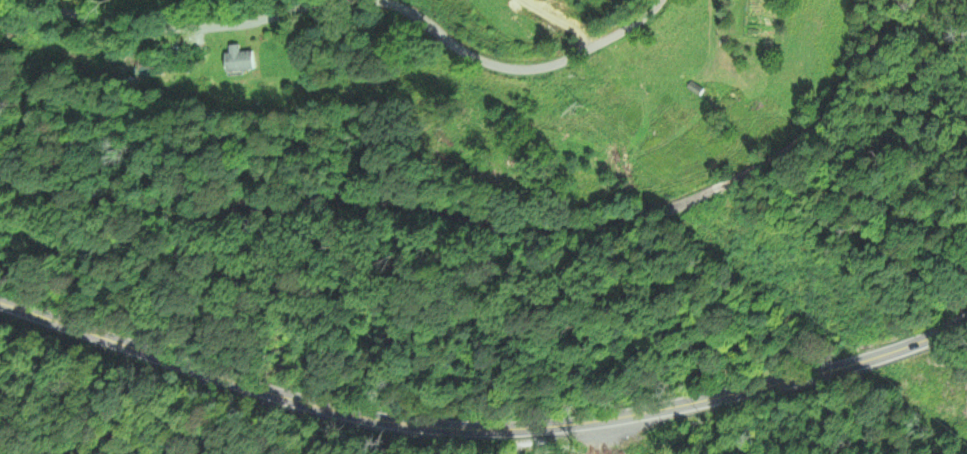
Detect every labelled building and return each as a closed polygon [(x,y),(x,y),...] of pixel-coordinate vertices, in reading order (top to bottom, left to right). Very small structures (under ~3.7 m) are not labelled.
[(230,72),(256,70),(255,51),(242,52),(241,45),(228,46),(230,72)]
